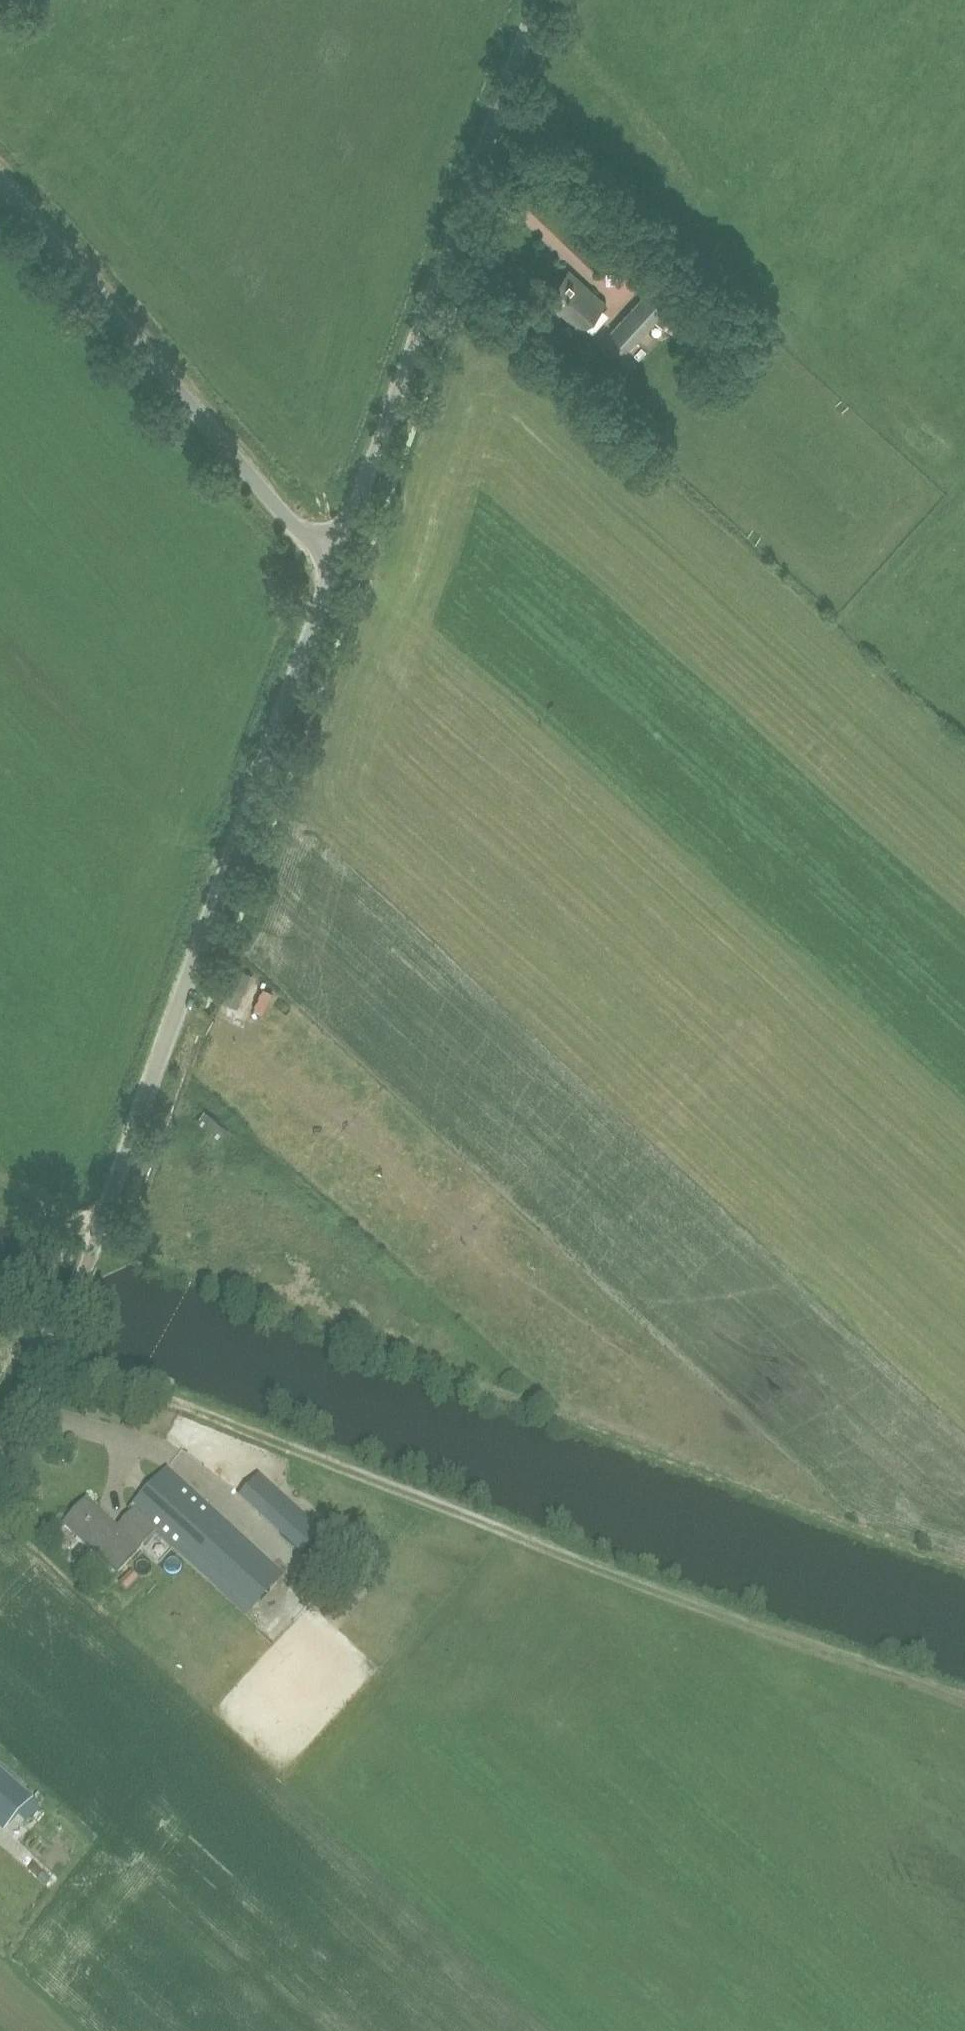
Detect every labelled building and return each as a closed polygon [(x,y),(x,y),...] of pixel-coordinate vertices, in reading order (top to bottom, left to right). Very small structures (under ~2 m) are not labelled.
[(605,303),(569,271),(545,297),(580,330),(605,303)] [(630,349),(646,331),(668,307),(649,290),(611,332),(630,349)] [(237,1007),(244,990),(246,991),(252,973),(237,967),(230,985),(223,1001),(237,1007)] [(230,1130),(213,1117),(205,1126),(221,1140),(230,1130)] [(167,1468),(129,1509),(133,1513),(118,1529),(87,1501),(64,1525),(116,1574),(139,1549),(137,1548),(153,1531),(246,1616),(283,1576),(167,1468)] [(259,1477),(242,1495),(294,1542),(291,1545),(302,1556),(322,1534),(259,1477)] [(30,1801),(0,1773),(0,1825),(4,1829),(17,1816),(30,1801)]
